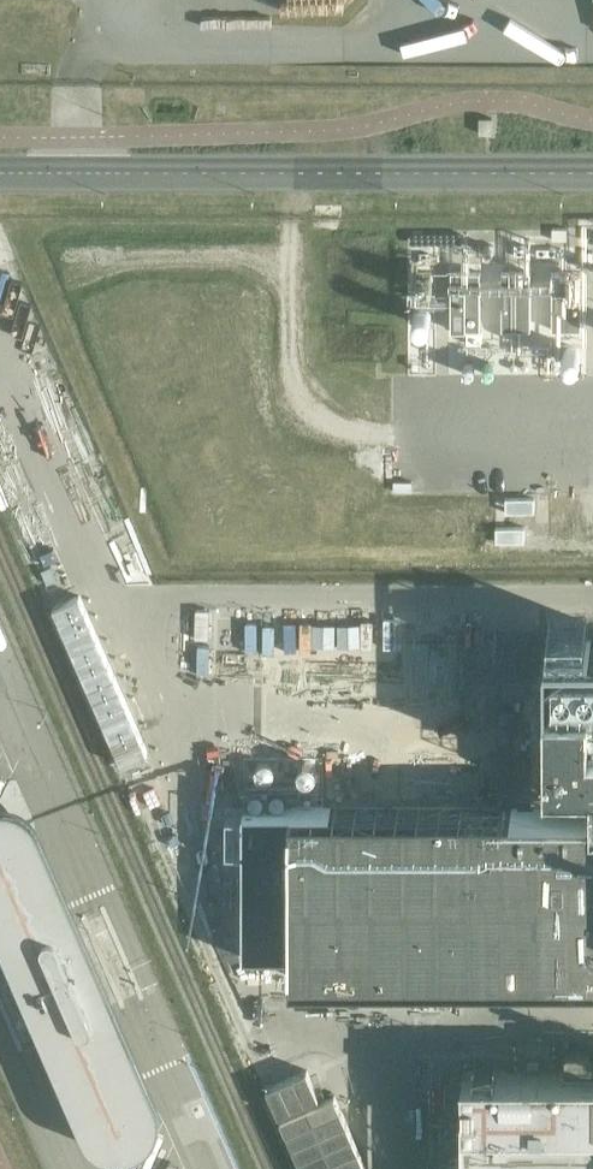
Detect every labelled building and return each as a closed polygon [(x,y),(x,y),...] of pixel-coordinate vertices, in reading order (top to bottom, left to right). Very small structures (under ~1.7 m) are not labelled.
[(492,132),(492,118),(492,117),(480,117),(479,118),(479,132),(480,133),(491,133),(492,133),(492,132)] [(260,811),(297,811),(296,978),(592,976),(592,642),(261,642),(260,811)] [(2,717),(0,715),(0,934),(39,1033),(43,1039),(47,1043),(52,1047),(57,1050),(63,1053),(69,1054),(75,1055),(81,1054),(87,1053),(93,1050),(99,1047),(103,1043),(107,1038),(111,1033),(113,1027),(115,1021),(116,1015),(115,1009),(114,1003),(2,717)] [(464,1071),(464,1168),(592,1168),(592,1071),(464,1071)]
